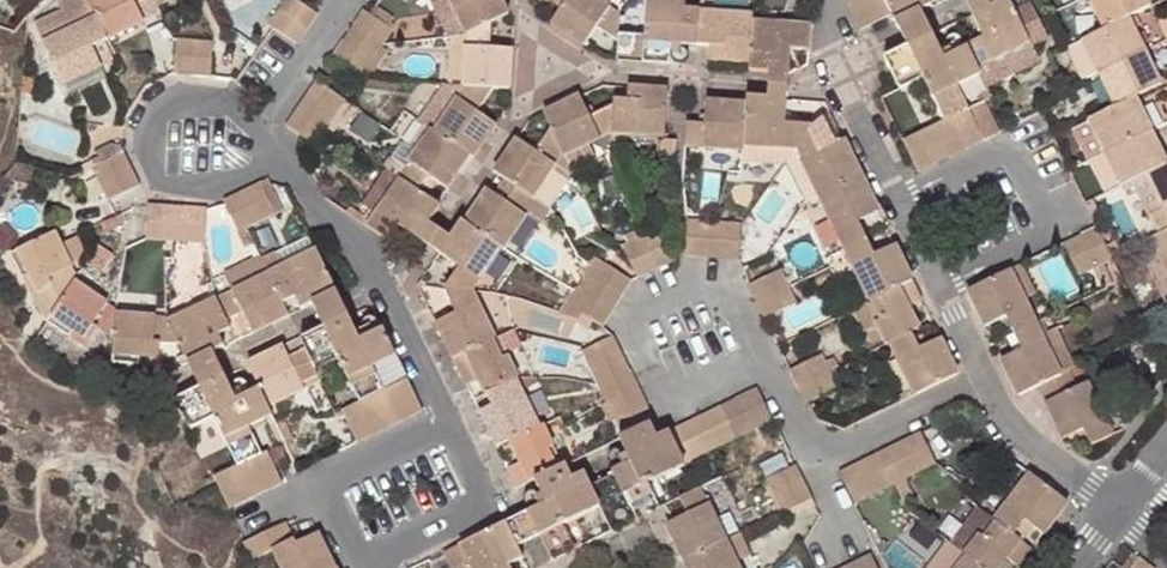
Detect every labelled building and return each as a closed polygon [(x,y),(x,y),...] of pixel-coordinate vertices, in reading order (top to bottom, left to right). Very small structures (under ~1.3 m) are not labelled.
[(107,41),(110,40),(100,17),(91,0),(85,0),(37,23),(66,84),(103,66),(94,48),(107,41)] [(100,17),(110,40),(147,22),(145,17),(137,1),(139,0),(91,0),(100,17)] [(160,9),(159,7),(156,0),(139,0),(137,1),(145,17),(160,9)] [(302,0),(286,0),(280,8),(309,28),(320,12),(315,9),(302,0)] [(441,16),(456,9),(451,0),(433,0),(441,16)] [(456,9),(441,16),(451,36),(468,34),(493,22),(510,14),(503,0),(451,0),(456,9)] [(601,0),(567,0),(560,11),(552,23),(585,45),(598,26),(619,41),(620,34),(621,14),(601,0)] [(560,11),(567,0),(555,0),(560,11)] [(620,34),(619,41),(618,58),(671,62),(672,43),(690,44),(692,11),(686,11),(686,0),(648,0),(645,36),(620,34)] [(853,13),(879,0),(847,0),(853,13)] [(861,30),(893,14),(886,0),(879,0),(853,13),(861,30)] [(921,9),(932,4),(930,0),(886,0),(893,14),(897,21),(921,9)] [(988,0),(964,0),(972,15),(990,5),(988,0)] [(977,66),(1029,40),(1032,46),(1048,38),(1030,3),(1014,11),(1009,1),(1009,0),(1001,0),(990,5),(972,15),(983,36),(966,44),(967,46),(977,66)] [(1103,29),(1128,17),(1151,5),(1148,0),(1089,0),(1103,29)] [(377,6),(372,13),(387,23),(392,16),(377,6)] [(298,43),(309,28),(280,8),(269,23),(276,27),(298,43)] [(372,13),(366,9),(356,24),(384,43),(394,28),(387,23),(372,13)] [(897,21),(898,23),(922,12),(921,9),(897,21)] [(699,12),(692,11),(690,44),(698,45),(699,12)] [(701,12),(699,45),(711,46),(710,59),(751,62),(753,21),(753,15),(701,12)] [(933,34),(922,12),(898,23),(909,46),(933,34)] [(1166,37),(1166,16),(1159,20),(1166,37)] [(1144,50),(1128,17),(1103,29),(1082,39),(1098,73),(1144,50)] [(750,70),(769,72),(790,73),(791,49),(809,50),(810,26),(753,21),(751,62),(750,70)] [(463,85),(468,85),(495,88),(510,90),(513,49),(490,47),(493,22),(468,34),(463,85)] [(384,43),(356,24),(345,39),(374,59),(384,43)] [(468,34),(451,36),(446,83),(463,85),(468,34)] [(933,34),(909,46),(885,58),(899,88),(923,76),(943,120),(952,116),(968,108),(957,84),(980,73),(977,66),(967,46),(944,57),(933,34)] [(194,74),(196,39),(178,38),(176,73),(194,74)] [(196,39),(194,74),(212,76),(214,41),(196,39)] [(345,39),(335,54),(340,58),(364,74),(374,59),(345,39)] [(1082,39),(1065,47),(1082,81),(1098,73),(1082,39)] [(1032,46),(1029,40),(977,66),(980,73),(987,87),(1039,61),(1032,46)] [(94,48),(103,66),(116,60),(107,41),(94,48)] [(1115,107),(1135,97),(1161,84),(1144,50),(1098,73),(1115,107)] [(789,81),(790,73),(769,72),(768,80),(767,97),(788,98),(789,81)] [(25,76),(24,93),(39,94),(41,78),(25,76)] [(347,99),(322,83),(318,80),(307,95),(336,114),(347,99)] [(462,94),(446,83),(420,120),(425,123),(432,128),(436,131),(471,155),(475,157),(498,123),(479,110),(495,88),(468,85),(462,94)] [(628,100),(614,99),(614,104),(612,132),(619,133),(660,136),(665,136),(669,90),(629,87),(628,100)] [(991,97),(987,87),(979,91),(984,101),(984,100),(991,97)] [(326,129),(327,128),(336,114),(307,95),(297,110),(326,129)] [(786,123),(788,98),(767,97),(748,95),(747,103),(744,144),(796,147),(812,126),(786,123)] [(589,143),(612,132),(614,104),(591,115),(581,96),(545,113),(551,125),(564,152),(566,154),(573,171),(591,162),(595,156),(589,143)] [(1151,130),(1135,97),(1115,107),(1089,119),(1105,152),(1151,130)] [(983,140),(999,132),(984,100),(984,101),(968,108),(983,140)] [(685,145),(744,149),(744,144),(747,103),(707,101),(705,123),(688,122),(686,140),(685,145)] [(983,140),(968,108),(952,116),(967,148),(983,140)] [(297,110),(287,125),(303,136),(315,145),(326,129),(297,110)] [(936,124),(951,156),(967,148),(952,116),(943,120),(936,124)] [(1073,127),(1088,160),(1105,152),(1089,119),(1073,127)] [(405,141),(386,168),(400,177),(432,128),(425,123),(410,145),(405,141)] [(920,132),(935,164),(951,156),(936,124),(920,132)] [(535,149),(519,137),(496,171),(500,174),(518,186),(534,197),(564,152),(551,125),(535,149)] [(812,126),(796,147),(820,195),(861,175),(843,139),(834,143),(828,131),(817,136),(812,126)] [(471,155),(436,131),(432,128),(400,177),(401,178),(420,191),(430,177),(448,189),(471,155)] [(1147,173),(1166,164),(1166,163),(1151,130),(1105,152),(1121,186),(1147,173)] [(619,133),(612,132),(611,141),(618,141),(619,133)] [(920,132),(903,140),(919,172),(935,164),(920,132)] [(675,156),(677,139),(665,138),(665,136),(660,136),(659,154),(675,156)] [(103,162),(125,151),(122,145),(112,144),(98,151),(101,157),(103,162)] [(744,149),(743,161),(784,165),(787,160),(796,147),(744,144),(744,149)] [(787,160),(807,201),(820,195),(796,147),(787,160)] [(95,166),(94,167),(99,177),(102,184),(134,168),(125,151),(103,162),(95,166)] [(538,200),(550,208),(574,172),(573,171),(566,154),(564,152),(534,197),(538,200)] [(1105,152),(1088,160),(1105,194),(1121,186),(1105,152)] [(103,162),(101,157),(92,162),(95,166),(103,162)] [(38,168),(18,162),(5,178),(33,187),(38,168)] [(1166,227),(1166,164),(1147,173),(1163,207),(1149,213),(1158,232),(1166,227)] [(112,200),(142,185),(134,168),(102,184),(99,177),(88,182),(96,199),(107,193),(111,201),(112,200)] [(376,214),(401,178),(400,177),(386,168),(362,204),(376,214)] [(858,221),(879,212),(861,175),(820,195),(845,248),(866,237),(858,221)] [(420,191),(401,178),(376,214),(368,226),(389,240),(399,225),(419,238),(441,206),(438,204),(420,191)] [(260,184),(243,192),(258,223),(281,212),(266,181),(260,184)] [(528,215),(538,200),(534,197),(518,186),(507,200),(490,188),(466,222),(503,247),(505,248),(528,215)] [(240,232),(250,227),(258,223),(243,192),(226,200),(227,204),(240,232)] [(540,223),(550,208),(538,200),(528,215),(540,223)] [(1093,200),(1085,204),(1093,220),(1101,217),(1093,200)] [(149,209),(147,238),(166,239),(169,204),(150,202),(149,209)] [(187,205),(169,204),(166,239),(174,239),(184,239),(187,205)] [(203,241),(205,206),(187,205),(184,239),(203,241)] [(451,212),(441,206),(419,238),(429,245),(441,253),(463,220),(451,212)] [(123,223),(119,215),(100,225),(104,233),(123,223)] [(706,221),(687,219),(686,254),(703,256),(706,221)] [(503,247),(466,222),(463,220),(441,253),(460,266),(445,288),(473,290),(503,247)] [(724,222),(715,221),(706,221),(703,256),(721,257),(724,222)] [(739,258),(742,224),(724,222),(721,257),(739,258)] [(250,227),(240,232),(248,249),(258,245),(250,227)] [(1095,266),(1111,258),(1110,256),(1096,227),(1080,235),(1095,266)] [(1158,232),(1148,237),(1156,254),(1166,276),(1166,227),(1158,232)] [(661,228),(645,235),(641,237),(655,269),(676,259),(670,246),(661,228)] [(77,281),(78,279),(56,233),(13,254),(47,325),(49,322),(61,304),(66,296),(77,281)] [(1095,266),(1080,235),(1064,243),(1079,274),(1095,266)] [(641,237),(624,245),(639,277),(655,269),(641,237)] [(874,255),(866,237),(845,248),(871,301),(912,281),(895,245),(874,255)] [(278,253),(265,259),(271,273),(286,304),(297,298),(302,309),(315,303),(339,291),(319,250),(285,266),(278,253)] [(1164,295),(1166,294),(1166,276),(1156,254),(1147,259),(1164,295)] [(234,291),(271,273),(265,259),(263,256),(226,274),(234,291)] [(603,260),(597,269),(593,276),(621,296),(632,280),(603,260)] [(1020,264),(1010,269),(1025,300),(1035,295),(1020,264)] [(749,285),(756,300),(787,285),(780,269),(751,283),(749,285)] [(1005,316),(1013,333),(1035,322),(1025,300),(1010,269),(968,289),(985,325),(1005,316)] [(286,304),(271,273),(234,291),(218,298),(229,320),(244,313),(253,332),(291,314),(286,304)] [(593,276),(583,291),(612,310),(621,296),(593,276)] [(100,319),(117,330),(118,314),(119,310),(77,281),(66,296),(61,304),(49,322),(87,347),(99,329),(95,326),(100,319)] [(890,342),(912,332),(919,328),(909,307),(922,300),(912,281),(871,301),(868,302),(887,343),(890,342)] [(787,285),(756,300),(764,318),(768,317),(796,303),(787,285)] [(453,358),(496,338),(473,290),(445,288),(456,312),(436,322),(453,358)] [(572,306),(580,312),(601,325),(612,310),(583,291),(572,306)] [(322,317),(326,327),(350,315),(346,305),(340,293),(316,304),(322,317)] [(186,353),(191,363),(214,351),(225,345),(220,335),(233,329),(229,320),(218,298),(170,321),(178,337),(182,345),(186,353)] [(178,337),(170,321),(169,317),(118,314),(117,330),(116,340),(115,361),(159,365),(161,343),(155,342),(156,336),(178,337)] [(362,338),(350,315),(326,327),(302,338),(308,350),(318,371),(340,360),(361,402),(376,394),(386,389),(377,369),(400,357),(386,327),(362,338)] [(99,329),(116,340),(117,330),(100,319),(95,326),(99,329)] [(1040,334),(1035,322),(1013,333),(1020,349),(1015,352),(1001,358),(1019,394),(1038,385),(1060,374),(1040,334)] [(1060,374),(1069,370),(1073,368),(1054,327),(1040,334),(1060,374)] [(912,387),(916,394),(958,374),(940,338),(920,348),(912,332),(890,342),(912,387)] [(1020,349),(1013,333),(1007,336),(1015,352),(1020,349)] [(161,343),(182,345),(178,337),(156,336),(155,342),(161,343)] [(486,393),(516,379),(520,377),(500,336),(496,338),(453,358),(460,372),(472,366),(476,372),(486,393)] [(583,349),(582,350),(590,367),(621,351),(613,336),(607,338),(583,349)] [(272,407),(323,382),(318,371),(308,350),(292,358),(286,346),(249,363),(261,389),(263,388),(272,407)] [(191,363),(191,364),(215,353),(214,351),(191,363)] [(590,367),(593,373),(598,383),(629,368),(621,351),(590,367)] [(191,364),(201,387),(226,375),(215,353),(191,364)] [(790,370),(798,386),(829,371),(821,354),(792,368),(790,370)] [(392,387),(410,378),(400,357),(377,369),(386,389),(392,387)] [(460,372),(463,378),(465,378),(476,372),(472,366),(460,372)] [(639,388),(629,368),(598,383),(606,400),(607,403),(639,388)] [(1077,386),(1069,370),(1060,374),(1038,385),(1063,437),(1083,428),(1091,444),(1112,434),(1087,381),(1077,386)] [(829,371),(798,386),(806,402),(808,401),(837,388),(829,371)] [(250,460),(265,491),(285,481),(270,450),(264,454),(250,426),(267,419),(254,392),(238,400),(226,375),(201,387),(178,398),(193,428),(218,418),(240,464),(250,460)] [(509,440),(538,426),(522,391),(538,383),(535,377),(520,377),(516,379),(486,393),(492,405),(481,410),(498,446),(509,440)] [(392,387),(407,418),(424,409),(410,378),(392,387)] [(407,418),(392,387),(386,389),(376,394),(392,425),(407,418)] [(902,400),(916,394),(912,387),(899,393),(902,400)] [(615,419),(647,404),(639,388),(607,403),(615,419)] [(774,419),(758,388),(743,395),(757,427),(774,419)] [(261,389),(254,392),(267,419),(274,415),(261,389)] [(361,402),(375,433),(392,425),(376,394),(361,402)] [(726,403),(741,435),(757,427),(743,395),(726,403)] [(375,433),(361,402),(344,410),(359,441),(375,433)] [(710,411),(725,442),(741,435),(726,403),(710,411)] [(647,404),(615,419),(623,436),(650,423),(655,421),(647,404)] [(704,452),(710,449),(725,442),(710,411),(689,421),(704,452)] [(285,418),(277,422),(287,444),(295,440),(285,418)] [(614,469),(616,473),(617,475),(637,517),(659,506),(648,483),(686,466),(684,462),(704,452),(689,421),(656,436),(653,431),(623,445),(631,461),(614,469)] [(542,425),(538,426),(509,440),(520,461),(524,470),(512,475),(518,488),(535,480),(534,478),(561,465),(542,425)] [(620,439),(623,445),(653,431),(651,425),(620,439)] [(936,462),(921,431),(904,439),(919,470),(936,462)] [(919,470),(904,439),(888,447),(904,478),(919,470)] [(887,487),(896,483),(904,478),(888,447),(872,455),(887,487)] [(856,463),(871,495),(887,487),(872,455),(856,463)] [(233,467),(249,499),(265,491),(250,460),(240,464),(233,467)] [(520,461),(508,467),(512,475),(524,470),(520,461)] [(871,495),(856,463),(839,471),(854,503),(871,495)] [(568,471),(566,465),(535,480),(538,485),(568,471)] [(772,496),(803,481),(796,465),(765,480),(772,496)] [(222,486),(233,506),(249,499),(233,467),(217,475),(222,486)] [(530,512),(541,536),(552,558),(573,548),(562,524),(600,505),(591,487),(590,485),(584,472),(571,477),(568,471),(538,485),(546,504),(530,512)] [(616,473),(590,485),(591,487),(617,475),(616,473)] [(1030,473),(995,519),(1013,534),(1024,520),(1031,525),(1041,533),(1066,501),(1030,473)] [(591,487),(600,505),(611,530),(637,517),(617,475),(591,487)] [(787,510),(812,498),(803,481),(772,496),(780,513),(787,510)] [(726,539),(702,486),(680,497),(687,513),(673,519),(667,522),(684,558),(726,539)] [(780,513),(772,496),(761,500),(769,518),(780,513)] [(814,504),(812,498),(787,510),(789,515),(814,504)] [(991,516),(977,505),(949,542),(963,553),(991,516)] [(530,542),(541,536),(530,512),(518,517),(507,522),(519,547),(530,542)] [(995,519),(991,516),(963,553),(966,555),(983,567),(997,567),(1006,556),(1017,565),(1030,547),(1020,539),(1013,534),(995,519)] [(1020,539),(1031,525),(1024,520),(1013,534),(1020,539)] [(286,522),(249,539),(241,542),(250,560),(271,551),(280,567),(338,567),(320,532),(296,543),(286,522)] [(471,567),(512,567),(511,566),(524,559),(519,547),(507,522),(460,544),(471,567)] [(901,567),(922,567),(934,544),(902,529),(886,561),(901,567)] [(751,555),(740,532),(726,539),(738,562),(751,555)] [(726,539),(684,558),(689,567),(741,567),(738,562),(726,539)] [(966,555),(963,553),(949,542),(947,541),(926,567),(983,567),(966,555)] [(870,553),(850,562),(853,567),(878,567),(870,553)] [(1139,558),(1131,567),(1152,567),(1139,558)]
